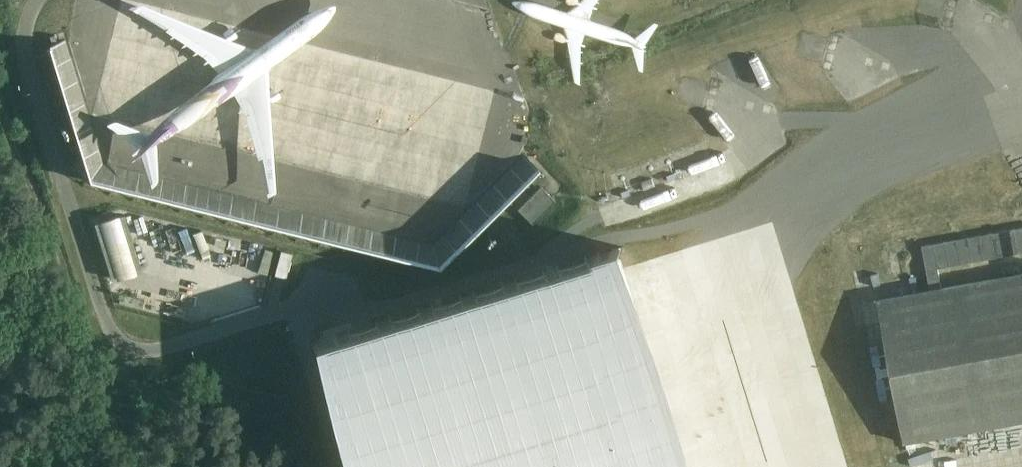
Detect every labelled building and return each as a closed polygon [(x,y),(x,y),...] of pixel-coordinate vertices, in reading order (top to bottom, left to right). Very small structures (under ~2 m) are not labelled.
[(661,188),(698,177),(695,167),(658,177),(661,188)] [(540,186),(517,209),(532,223),(555,200),(540,186)] [(107,270),(134,262),(117,202),(90,210),(107,270)] [(177,242),(208,244),(209,222),(178,221),(177,242)] [(878,300),(904,441),(1021,420),(1021,273),(941,288),(937,268),(1021,252),(1021,227),(921,245),(930,290),(878,300)] [(257,237),(250,261),(280,269),(286,244),(257,237)] [(310,344),(347,466),(692,466),(664,379),(622,246),(591,256),(310,344)] [(124,283),(123,294),(145,297),(147,287),(124,283)] [(802,410),(830,405),(809,298),(781,304),(802,410)] [(742,341),(756,421),(798,413),(785,334),(742,341)] [(923,441),(924,462),(935,462),(935,441),(923,441)]
